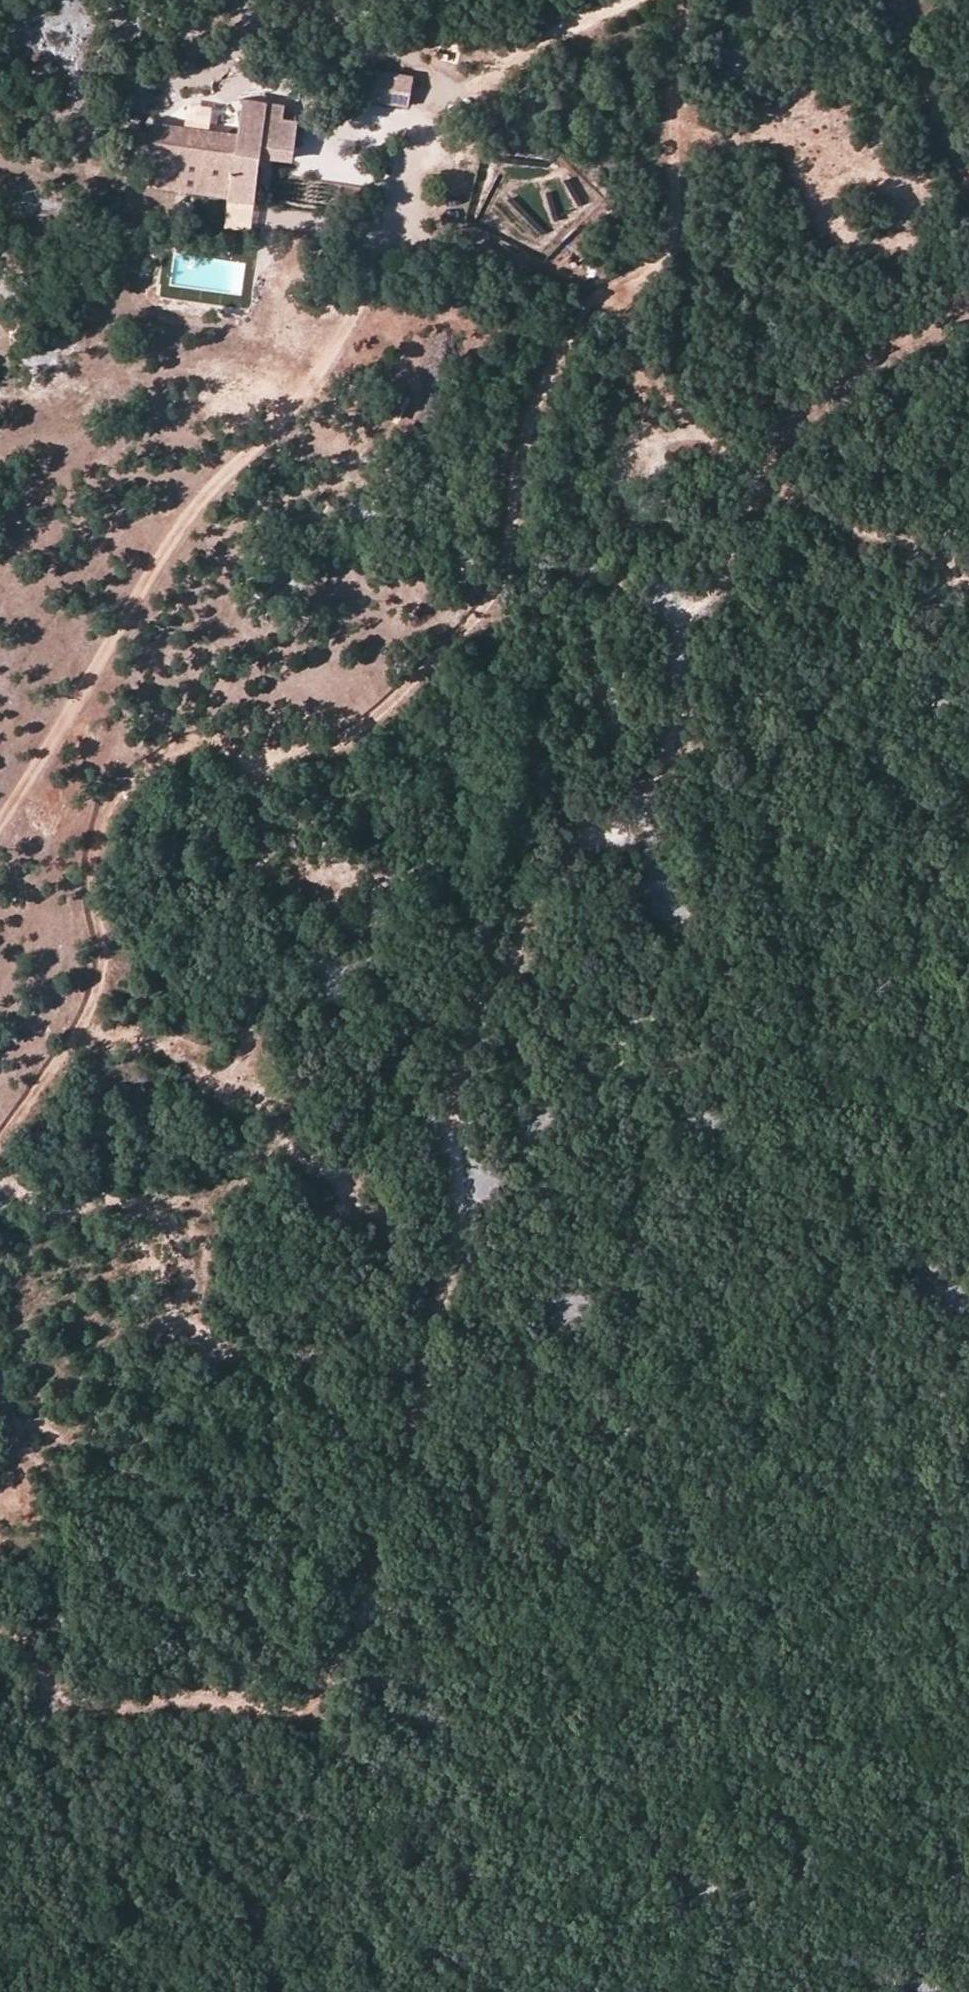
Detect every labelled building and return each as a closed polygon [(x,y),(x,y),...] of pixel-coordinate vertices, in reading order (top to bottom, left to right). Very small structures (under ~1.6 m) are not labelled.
[(366,102),(412,105),(414,74),(368,70),(366,102)] [(156,121),(150,189),(253,198),(256,160),(291,163),(295,121),(280,120),(281,106),(243,102),(241,129),(210,126),(185,124),(156,121)] [(187,104),(185,124),(210,126),(212,106),(187,104)] [(520,197),(506,205),(528,242),(541,234),(520,197)]
